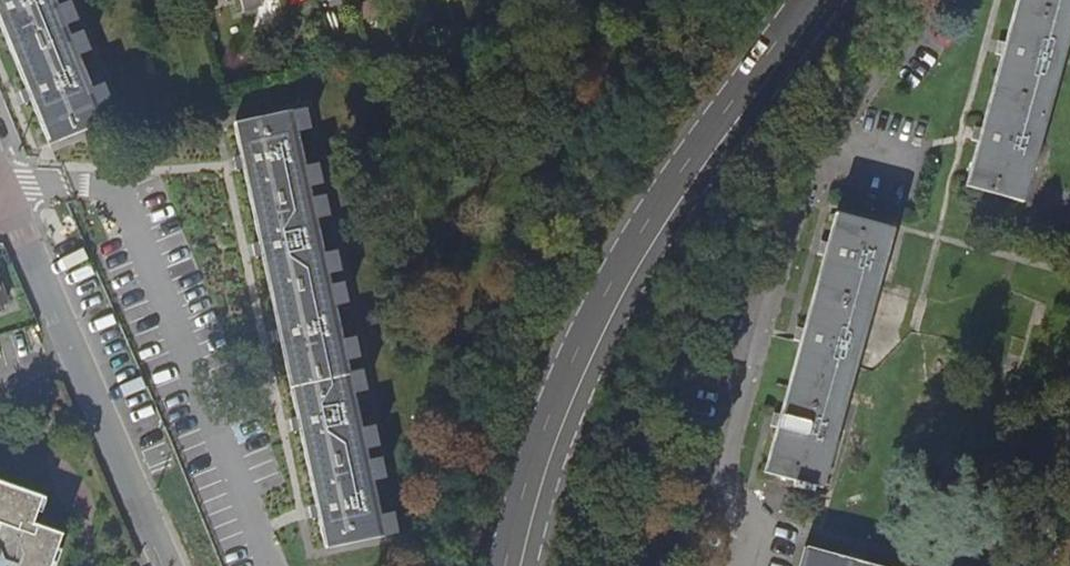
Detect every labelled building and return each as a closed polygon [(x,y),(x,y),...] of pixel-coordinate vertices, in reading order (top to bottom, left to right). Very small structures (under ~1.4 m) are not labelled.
[(50,142),(104,119),(55,0),(0,0),(0,20),(50,142)] [(1027,204),(1069,42),(1069,0),(1020,0),(970,188),(1027,204)] [(296,114),(237,126),(328,548),(386,536),(296,114)] [(839,213),(766,473),(822,489),(895,228),(839,213)] [(9,303),(0,282),(0,306),(9,303)] [(32,526),(28,525),(38,498),(0,484),(0,534),(32,526)] [(32,526),(0,534),(0,565),(46,565),(57,535),(32,526)] [(806,548),(801,565),(871,565),(806,548)]
